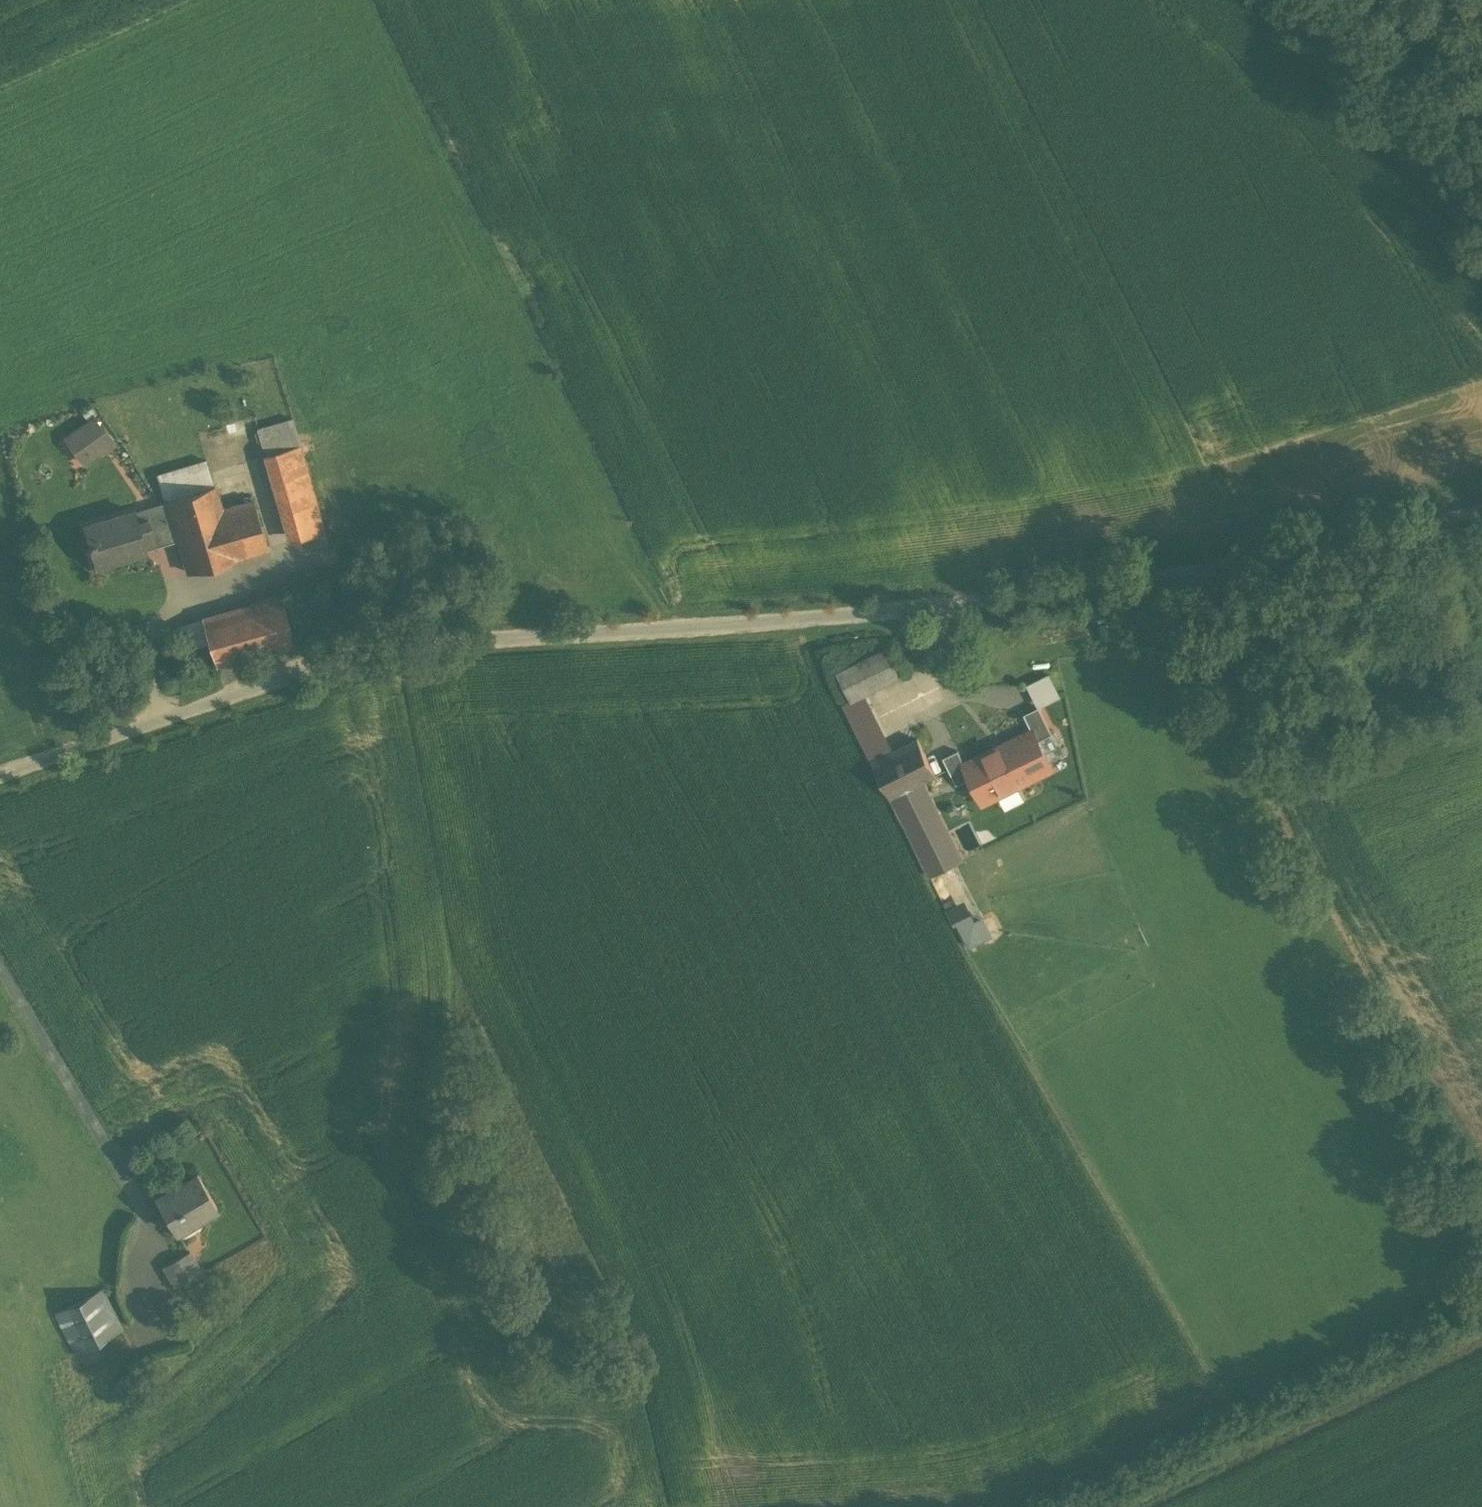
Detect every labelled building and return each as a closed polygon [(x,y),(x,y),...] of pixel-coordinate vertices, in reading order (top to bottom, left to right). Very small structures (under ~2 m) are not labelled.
[(96,417),(66,437),(83,461),(112,440),(96,417)] [(257,428),(265,454),(299,444),(292,418),(257,428)] [(265,454),(263,454),(288,541),(324,530),(299,444),(265,454)] [(222,507),(206,459),(162,472),(168,499),(180,538),(189,570),(236,556),(236,555),(268,546),(254,498),(222,507)] [(168,499),(134,509),(85,523),(91,543),(95,542),(101,562),(146,548),(180,538),(168,499)] [(282,593),(203,616),(216,662),(295,639),(282,593)] [(887,645),(837,670),(851,698),(852,699),(861,694),(901,674),(887,645)] [(861,694),(852,699),(851,698),(842,703),(863,746),(882,737),(861,694)] [(942,725),(873,759),(891,795),(931,874),(955,861),(963,858),(937,805),(948,800),(941,785),(956,778),(950,765),(961,760),(959,756),(997,737),(981,705),(980,705),(942,724),(942,725)] [(1033,727),(1000,744),(997,737),(959,756),(961,760),(982,802),(1019,784),(1018,783),(1053,766),(1033,727)] [(882,737),(863,746),(870,760),(888,750),(882,737)] [(957,919),(970,944),(991,933),(984,919),(974,924),(968,913),(957,919)] [(197,1171),(156,1195),(176,1229),(217,1205),(197,1171)] [(189,1249),(163,1264),(175,1284),(201,1269),(189,1249)] [(101,1288),(56,1311),(76,1350),(121,1327),(101,1288)] [(126,1360),(118,1369),(125,1375),(133,1366),(126,1360)]
